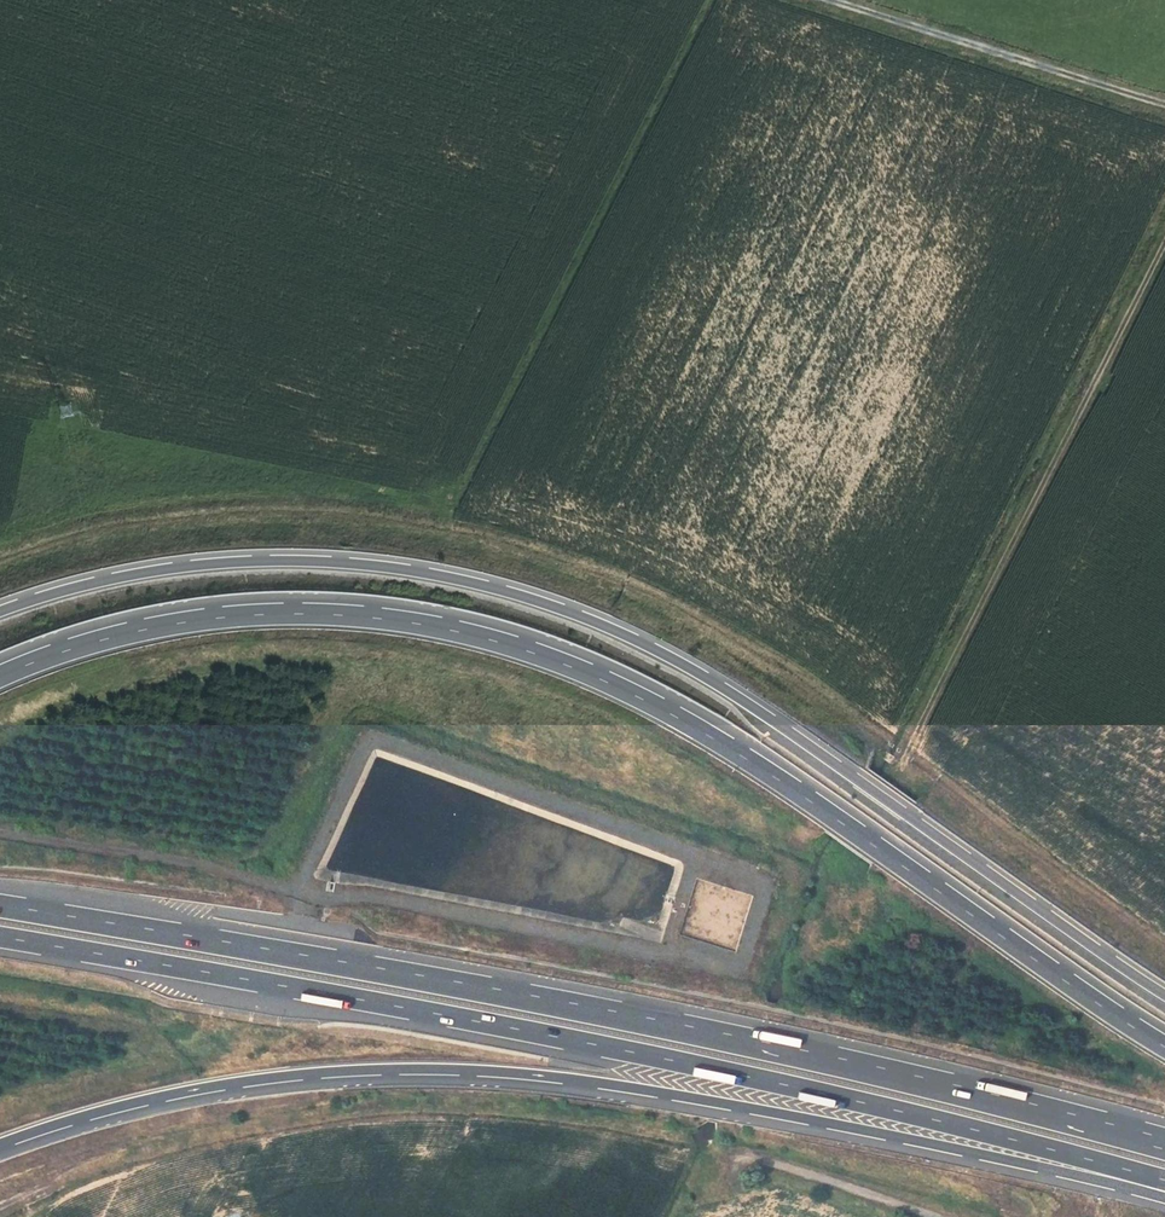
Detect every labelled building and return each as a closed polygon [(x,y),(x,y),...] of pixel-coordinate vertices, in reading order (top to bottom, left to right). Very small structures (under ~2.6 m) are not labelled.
[(58,403),(60,417),(73,415),(71,401),(58,403)]
